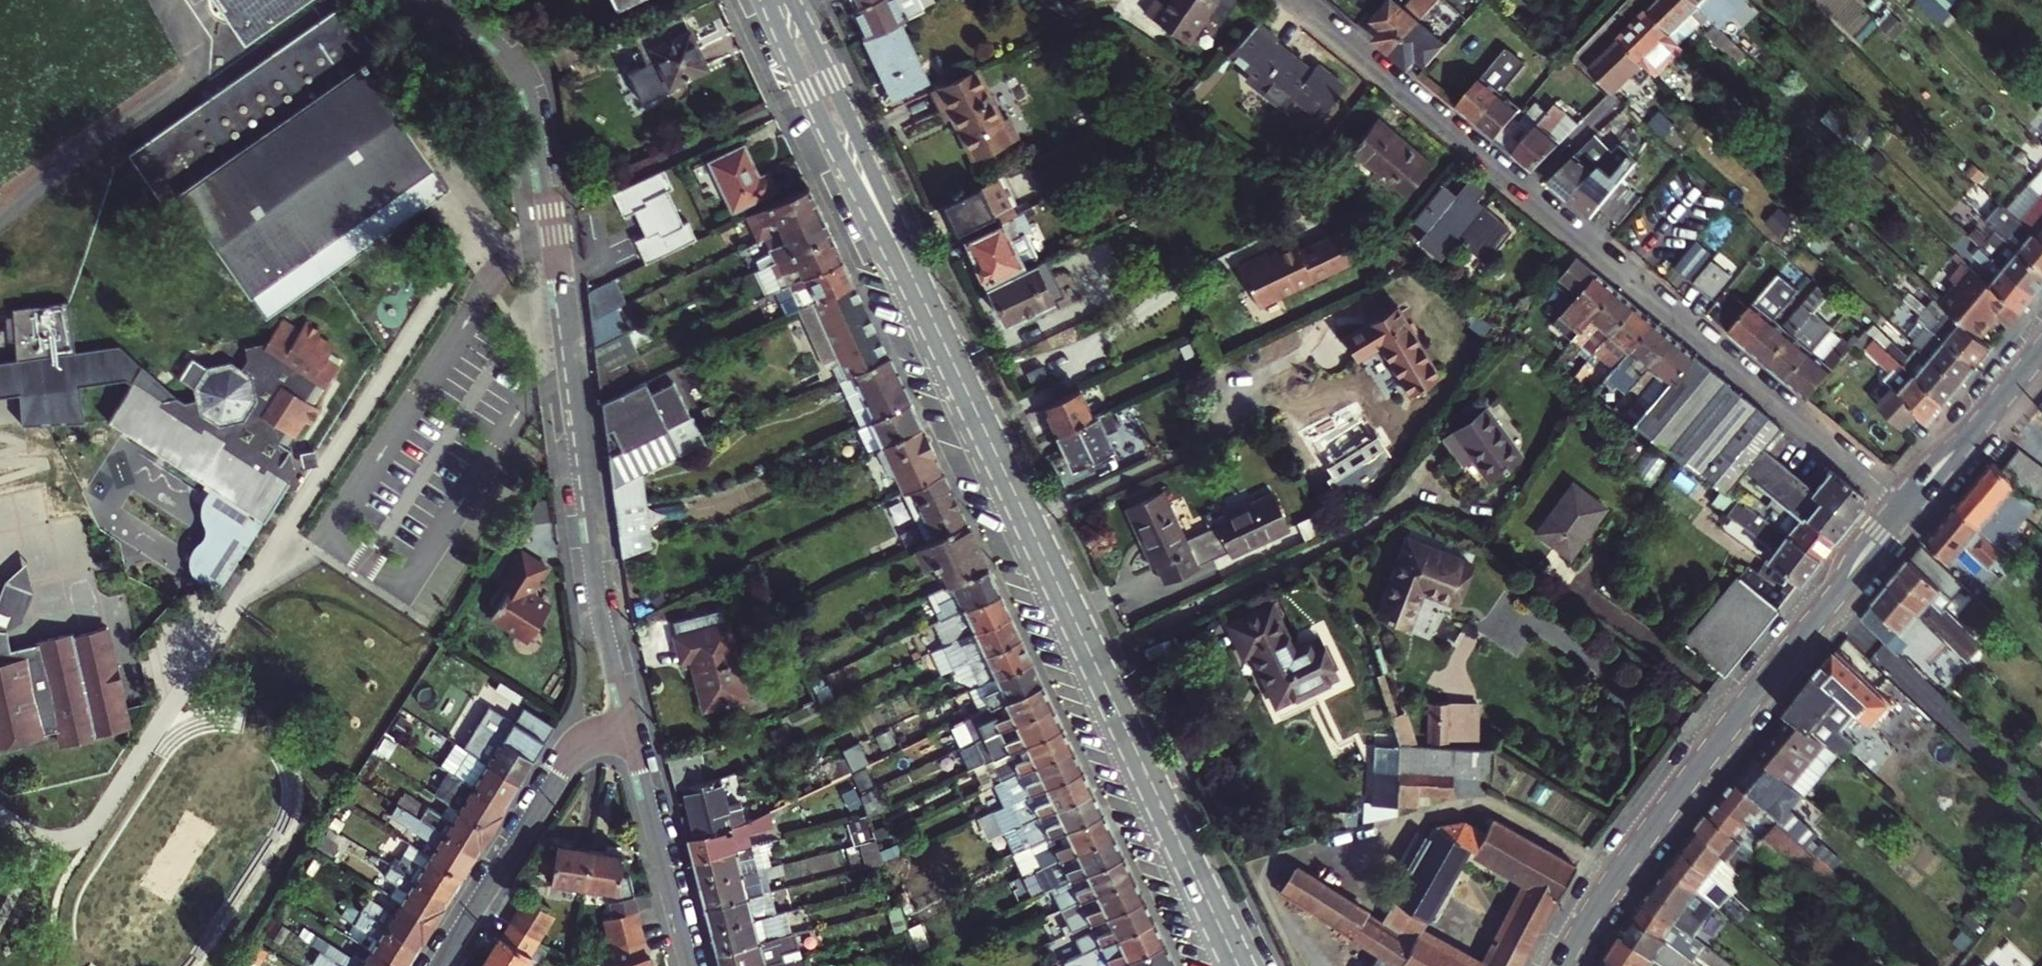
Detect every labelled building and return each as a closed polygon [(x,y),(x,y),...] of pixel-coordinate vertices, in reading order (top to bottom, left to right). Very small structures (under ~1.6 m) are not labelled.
[(210,18),(206,21),(229,55),(310,0),(198,0),(210,18)] [(855,9),(855,11),(867,37),(899,22),(924,11),(919,0),(851,0),(855,9)] [(1144,11),(1186,41),(1210,6),(1216,9),(1222,8),(1227,0),(1151,0),(1144,11)] [(1378,40),(1394,53),(1420,22),(1438,0),(1413,0),(1404,9),(1393,0),(1392,0),(1375,20),(1386,30),(1378,40)] [(1680,45),(1700,23),(1703,26),(1705,24),(1711,30),(1707,34),(1724,50),(1732,41),(1707,16),(1691,0),(1659,0),(1647,12),(1670,35),(1680,45)] [(1707,16),(1723,0),(1691,0),(1707,16)] [(346,6),(162,133),(193,178),(376,51),(346,6)] [(1647,12),(1618,40),(1651,74),(1678,46),(1669,37),(1670,35),(1647,12)] [(681,13),(633,35),(640,50),(632,54),(643,77),(652,73),(658,87),(705,65),(681,13)] [(1317,64),(1312,70),(1304,63),(1276,41),(1278,38),(1257,21),(1226,53),(1248,72),(1244,77),(1282,107),(1291,96),(1319,118),(1344,86),(1317,64)] [(899,22),(867,37),(887,81),(893,95),(900,92),(926,80),(899,22)] [(1419,56),(1429,65),(1447,45),(1420,22),(1394,53),(1410,67),(1419,56)] [(1651,74),(1618,40),(1589,69),(1610,91),(1629,74),(1640,85),(1651,74)] [(1504,50),(1458,106),(1478,124),(1501,96),(1524,67),(1504,50)] [(376,51),(193,178),(162,133),(130,155),(176,222),(193,210),(265,316),(449,189),(376,83),(391,72),(376,51)] [(977,68),(929,91),(939,113),(942,111),(946,121),(953,117),(973,160),(1018,139),(1009,117),(1002,121),(977,68)] [(1501,96),(1478,124),(1497,139),(1514,119),(1520,112),(1501,96)] [(1514,119),(1497,139),(1534,170),(1579,123),(1555,104),(1548,112),(1537,103),(1524,119),(1528,122),(1524,127),(1514,119)] [(1371,174),(1372,176),(1402,140),(1391,131),(1389,134),(1374,122),(1350,151),(1374,171),(1371,174)] [(1595,155),(1585,145),(1549,182),(1569,199),(1578,190),(1600,168),(1635,134),(1627,126),(1595,155)] [(1404,196),(1431,164),(1416,152),(1409,146),(1402,140),(1372,176),(1389,190),(1392,186),(1404,196)] [(743,145),(700,166),(716,199),(725,194),(733,210),(775,189),(767,172),(759,176),(743,145)] [(1600,168),(1578,190),(1594,203),(1614,180),(1600,168)] [(677,247),(695,238),(687,221),(682,223),(667,191),(672,188),(663,170),(612,194),(623,217),(634,212),(636,216),(638,216),(644,231),(643,232),(644,234),(633,239),(644,262),(677,247)] [(1002,178),(945,205),(958,233),(995,215),(999,222),(1018,213),(1002,178)] [(1510,229),(1483,205),(1476,199),(1483,190),(1471,179),(1456,197),(1440,184),(1411,218),(1428,231),(1419,242),(1440,260),(1458,238),(1484,259),(1510,229)] [(1640,200),(1621,183),(1600,208),(1620,224),(1640,200)] [(807,186),(745,215),(757,240),(788,226),(819,211),(807,186)] [(2021,221),(2041,239),(2041,196),(2021,221)] [(1995,230),(2041,271),(2041,239),(2021,221),(1998,202),(1989,212),(2001,222),(1995,230)] [(829,234),(819,211),(788,226),(757,240),(746,245),(757,269),(829,234)] [(1031,229),(1023,211),(1018,213),(999,222),(965,238),(985,280),(1034,257),(1023,233),(1031,229)] [(1980,248),(2036,295),(2041,288),(2041,271),(1995,230),(1986,240),(1967,222),(1961,229),(1980,248)] [(1264,252),(1237,265),(1257,306),(1352,260),(1337,230),(1297,250),(1293,241),(1265,254),(1264,252)] [(841,258),(829,234),(757,269),(755,270),(767,293),(841,258)] [(1711,256),(1695,243),(1674,268),(1690,281),(1711,256)] [(1986,266),(1979,274),(2023,312),(2036,295),(1980,248),(1974,255),(1986,266)] [(1401,268),(1395,254),(1383,260),(1389,274),(1401,268)] [(1551,321),(1571,338),(1612,288),(1573,256),(1557,275),(1577,291),(1551,321)] [(853,283),(841,258),(767,293),(755,299),(761,311),(780,302),(786,314),(798,309),(853,283)] [(1958,287),(1941,306),(1980,339),(1999,317),(2011,326),(2023,312),(1979,274),(1966,262),(1951,281),(1958,287)] [(1035,263),(987,286),(1005,324),(1053,301),(1035,263)] [(1731,276),(1716,264),(1698,287),(1712,298),(1731,276)] [(1428,276),(1415,266),(1409,275),(1421,285),(1428,276)] [(1714,320),(1749,349),(1773,320),(1810,277),(1800,269),(1783,291),(1773,282),(1750,309),(1735,296),(1714,320)] [(590,319),(615,307),(625,303),(613,277),(587,290),(590,319)] [(888,356),(853,283),(798,309),(826,369),(831,366),(838,380),(853,373),(888,356)] [(1749,349),(1768,365),(1818,309),(1830,296),(1819,286),(1783,328),(1773,320),(1749,349)] [(1612,288),(1571,338),(1567,343),(1576,350),(1580,346),(1590,354),(1631,304),(1612,288)] [(1919,319),(1976,367),(1992,348),(1980,339),(1941,306),(1934,300),(1921,317),(1919,319)] [(14,314),(16,365),(0,366),(0,400),(20,397),(21,427),(84,423),(79,387),(124,380),(130,383),(153,395),(171,390),(123,345),(82,353),(73,302),(14,314)] [(1939,352),(1932,360),(1961,385),(1976,367),(1919,319),(1921,317),(1904,302),(1896,312),(1925,336),(1923,339),(1939,352)] [(1601,359),(1612,368),(1651,321),(1631,304),(1590,354),(1599,362),(1601,359)] [(1818,309),(1768,365),(1787,381),(1831,330),(1846,313),(1837,305),(1828,317),(1818,309)] [(1379,345),(1381,348),(1413,333),(1397,306),(1343,337),(1356,359),(1379,345)] [(590,319),(594,346),(627,331),(615,307),(590,319)] [(321,409),(316,406),(345,361),(334,354),(338,348),(322,338),(325,333),(310,324),(303,334),(283,321),(269,342),(248,373),(241,369),(233,363),(209,367),(195,356),(179,378),(193,388),(179,398),(171,390),(153,395),(130,383),(107,421),(212,488),(235,503),(239,506),(239,505),(253,515),(237,542),(248,549),(285,490),(289,484),(282,478),(288,468),(282,464),(291,450),(288,448),(306,421),(311,425),(321,409)] [(1629,387),(1670,337),(1651,321),(1612,368),(1591,393),(1601,400),(1615,383),(1625,392),(1629,387)] [(1831,330),(1787,381),(1809,399),(1825,380),(1838,365),(1852,348),(1831,330)] [(594,346),(597,373),(624,360),(638,354),(627,331),(594,346)] [(1867,331),(1857,342),(1892,375),(1886,382),(1894,390),(1879,406),(1904,429),(1918,414),(1928,424),(1945,405),(1876,340),(1867,331)] [(1413,333),(1381,348),(1409,394),(1439,376),(1413,333)] [(1882,333),(1876,340),(1945,405),(1961,385),(1932,360),(1919,348),(1911,357),(1900,347),(1899,348),(1882,333)] [(1690,353),(1670,337),(1629,387),(1639,396),(1625,414),(1634,421),(1690,353)] [(248,373),(269,342),(247,345),(249,359),(241,369),(248,373)] [(1783,430),(1690,353),(1634,421),(1632,423),(1680,458),(1723,489),(1725,491),(1741,471),(1760,448),(1765,452),(1780,433),(1783,430)] [(910,402),(888,356),(853,373),(875,419),(910,402)] [(597,373),(601,402),(635,386),(624,360),(597,373)] [(609,455),(667,429),(650,393),(645,381),(635,386),(601,402),(609,455)] [(650,393),(667,429),(691,417),(675,382),(650,393)] [(1058,434),(1095,417),(1082,389),(1045,407),(1058,434)] [(921,428),(910,402),(875,419),(860,425),(872,451),(877,448),(921,428)] [(1487,409),(1447,438),(1458,453),(1466,448),(1488,479),(1521,455),(1487,409)] [(1073,468),(1086,462),(1089,468),(1101,462),(1099,456),(1113,450),(1105,434),(1117,428),(1109,410),(1095,417),(1058,434),(1073,468)] [(1363,413),(1312,444),(1330,475),(1325,478),(1340,501),(1360,489),(1386,450),(1363,413)] [(613,487),(643,473),(704,444),(691,417),(667,429),(609,455),(613,487)] [(943,474),(921,428),(877,448),(887,469),(895,472),(905,493),(943,474)] [(1789,440),(1780,433),(1765,452),(1774,459),(1789,440)] [(1760,448),(1741,471),(1800,518),(1803,515),(1833,540),(1866,499),(1830,469),(1811,491),(1804,486),(1805,484),(1774,459),(1765,452),(1760,448)] [(2020,448),(2003,471),(2041,499),(2041,466),(2020,448)] [(295,490),(291,450),(282,464),(288,468),(282,478),(289,484),(285,490),(295,490)] [(314,451),(300,452),(301,466),(316,465),(314,451)] [(1995,461),(1957,505),(2000,546),(2037,503),(2023,496),(2003,471),(1995,461)] [(1741,471),(1725,491),(1818,559),(1833,540),(1803,515),(1800,518),(1741,471)] [(613,487),(616,506),(647,502),(643,473),(613,487)] [(967,523),(943,474),(905,493),(903,494),(917,523),(924,519),(934,539),(967,523)] [(1606,508),(1573,483),(1537,533),(1570,557),(1606,508)] [(235,503),(212,488),(203,500),(203,509),(207,522),(207,527),(205,534),(201,542),(195,550),(191,561),(193,571),(199,580),(222,591),(248,549),(237,542),(253,515),(239,505),(239,506),(235,503)] [(1725,491),(1723,489),(1713,504),(1774,550),(1767,559),(1799,582),(1818,559),(1725,491)] [(1197,565),(1212,558),(1200,531),(1185,538),(1163,490),(1127,506),(1154,566),(1158,564),(1166,582),(1198,567),(1197,565)] [(1216,524),(1200,531),(1212,558),(1228,551),(1231,556),(1289,529),(1272,493),(1214,520),(1216,524)] [(620,533),(651,529),(647,502),(616,506),(620,533)] [(1927,541),(1951,563),(1965,545),(1990,568),(1994,563),(2003,571),(2014,559),(2000,546),(1957,505),(1927,541)] [(1329,528),(1322,513),(1298,523),(1305,540),(1329,528)] [(987,566),(967,523),(934,539),(916,547),(926,569),(933,565),(943,587),(987,566)] [(620,533),(624,555),(654,551),(651,529),(620,533)] [(1472,563),(1407,539),(1379,615),(1410,626),(1423,592),(1456,604),(1472,563)] [(1890,585),(1947,639),(1970,661),(1982,648),(1945,612),(1968,589),(1958,579),(1923,545),(1890,585)] [(547,565),(521,549),(489,599),(497,604),(490,616),(517,633),(525,638),(531,630),(545,608),(548,603),(543,600),(536,595),(534,584),(547,565)] [(1,634),(17,621),(28,596),(20,566),(0,582),(0,634),(1,634)] [(999,592),(987,566),(943,587),(918,599),(930,625),(947,617),(999,592)] [(1979,576),(1972,582),(1976,587),(1983,580),(1979,576)] [(1723,676),(1776,610),(1738,577),(1685,643),(1723,676)] [(1947,639),(1890,585),(1862,620),(1898,654),(1909,641),(1930,660),(1947,639)] [(1009,613),(999,592),(947,617),(953,628),(940,634),(945,644),(1009,613)] [(1272,603),(1228,624),(1244,656),(1251,653),(1277,706),(1283,718),(1318,702),(1339,746),(1355,739),(1364,760),(1375,755),(1337,676),(1319,637),(1294,649),(1272,603)] [(722,610),(674,622),(678,637),(676,637),(682,662),(692,660),(704,708),(763,694),(755,661),(738,665),(728,623),(725,623),(722,610)] [(1021,636),(1009,613),(945,644),(941,645),(953,670),(968,662),(1021,636)] [(42,744),(42,740),(56,737),(59,752),(94,745),(94,742),(127,735),(118,691),(119,690),(118,687),(110,688),(109,680),(116,678),(116,676),(113,674),(102,632),(69,640),(68,637),(35,645),(36,648),(6,653),(1,634),(0,634),(0,753),(42,744)] [(1031,659),(1021,636),(968,662),(975,676),(947,690),(951,698),(969,689),(1031,659)] [(1838,649),(1787,713),(1791,716),(1826,744),(1843,759),(1857,743),(1841,729),(1857,711),(1873,726),(1894,703),(1838,649)] [(1042,682),(1031,659),(969,689),(979,712),(991,706),(1042,682)] [(118,687),(116,678),(109,680),(110,688),(118,687)] [(1054,705),(1042,682),(991,706),(995,713),(967,726),(970,733),(959,738),(963,747),(974,742),(1054,705)] [(1438,737),(1480,738),(1482,700),(1439,699),(1438,737)] [(1063,725),(1054,705),(974,742),(980,754),(969,759),(973,767),(1063,725)] [(489,707),(464,747),(519,782),(553,728),(530,714),(522,727),(489,707)] [(1826,744),(1791,716),(1757,757),(1783,777),(1793,785),(1826,744)] [(411,724),(402,718),(395,729),(404,735),(411,724)] [(1073,746),(1063,725),(973,767),(983,789),(1024,769),(1073,746)] [(453,772),(469,783),(504,805),(519,782),(464,747),(458,743),(443,766),(453,772)] [(1486,776),(1490,749),(1446,748),(1400,745),(1399,764),(1397,791),(1417,792),(1453,794),(1454,773),(1486,776)] [(1083,766),(1073,746),(1024,769),(1028,777),(1004,788),(1006,794),(990,802),(993,809),(1083,766)] [(697,753),(669,760),(688,837),(746,823),(741,801),(727,804),(720,776),(704,780),(697,753)] [(885,757),(862,768),(866,777),(889,767),(885,757)] [(1783,777),(1757,757),(1737,782),(1782,819),(1780,821),(1804,842),(1814,832),(1786,807),(1789,803),(1773,790),(1783,777)] [(1397,791),(1399,764),(1383,763),(1382,797),(1397,797),(1397,791)] [(1093,788),(1083,766),(993,809),(1003,831),(1093,788)] [(452,805),(490,829),(504,805),(469,783),(453,772),(438,796),(452,805)] [(1838,873),(1833,869),(1814,851),(1804,842),(1780,821),(1782,819),(1737,782),(1698,830),(1744,874),(1762,853),(1822,908),(1847,881),(1838,873)] [(1104,810),(1093,788),(1003,831),(1013,853),(1104,810)] [(427,812),(430,807),(406,791),(403,796),(427,812)] [(871,791),(861,795),(870,817),(880,812),(871,791)] [(1397,797),(1397,805),(1417,806),(1417,792),(1397,791),(1397,797)] [(403,796),(398,803),(475,852),(490,829),(452,805),(445,816),(430,807),(427,812),(403,796)] [(398,803),(390,816),(436,845),(429,858),(459,877),(475,852),(398,803)] [(746,823),(688,837),(694,861),(752,846),(748,832),(774,827),(769,810),(746,823)] [(1114,832),(1104,810),(1013,853),(1024,874),(1033,870),(1114,832)] [(1294,866),(1279,890),(1400,965),(1480,965),(1420,932),(1469,847),(1528,881),(1484,965),(1519,965),(1555,896),(1558,897),(1577,867),(1492,819),(1484,833),(1464,821),(1435,825),(1428,837),(1418,832),(1400,863),(1410,869),(1381,920),(1294,866)] [(331,829),(318,847),(330,855),(342,836),(331,829)] [(1744,874),(1698,830),(1681,851),(1709,875),(1724,887),(1732,878),(1741,886),(1749,878),(1744,874)] [(896,831),(876,839),(880,851),(900,842),(896,831)] [(1124,854),(1114,832),(1033,870),(1044,891),(1124,854)] [(1814,851),(1833,869),(1842,858),(1824,841),(1814,851)] [(752,846),(694,861),(700,884),(765,867),(760,844),(752,846)] [(391,864),(446,899),(459,877),(429,858),(409,846),(400,861),(395,858),(391,864)] [(585,887),(591,852),(557,847),(552,881),(585,887)] [(1697,889),(1709,875),(1681,851),(1668,868),(1697,889)] [(638,912),(640,911),(631,875),(622,874),(624,857),(591,852),(585,887),(618,892),(620,902),(610,904),(614,918),(638,912)] [(1133,874),(1124,854),(1044,891),(1051,905),(1042,909),(1045,915),(1054,911),(1133,874)] [(1838,873),(1847,881),(1857,870),(1848,862),(1838,873)] [(765,867),(700,884),(706,907),(771,890),(768,879),(786,874),(783,863),(765,867)] [(431,922),(446,899),(391,864),(384,876),(396,884),(389,895),(400,903),(431,922)] [(1697,891),(1697,889),(1668,868),(1655,887),(1685,909),(1692,913),(1704,896),(1697,891)] [(1144,896),(1133,874),(1054,911),(1064,933),(1095,919),(1144,896)] [(1685,909),(1655,887),(1643,903),(1675,924),(1675,923),(1685,909)] [(771,890),(706,907),(712,930),(777,913),(771,890)] [(1709,902),(1720,909),(1724,903),(1714,895),(1710,900),(1709,902)] [(1154,918),(1144,896),(1095,919),(1099,928),(1074,940),(1077,946),(1072,949),(1075,956),(1082,953),(1154,918)] [(431,922),(400,903),(394,913),(370,898),(361,912),(416,946),(431,922)] [(526,898),(518,911),(546,928),(555,915),(526,898)] [(361,912),(343,900),(335,912),(353,925),(357,919),(376,931),(373,936),(378,938),(370,950),(396,965),(403,965),(416,946),(361,912)] [(1716,915),(1720,909),(1709,902),(1706,907),(1716,915)] [(1687,931),(1683,929),(1675,923),(1675,924),(1643,903),(1634,917),(1672,943),(1690,956),(1695,960),(1699,954),(1716,965),(1736,965),(1733,964),(1711,948),(1709,947),(1687,931)] [(1675,923),(1683,929),(1693,914),(1692,913),(1685,909),(1675,923)] [(538,942),(546,928),(518,911),(510,924),(538,942)] [(777,913),(712,930),(718,954),(792,934),(786,911),(777,913)] [(642,926),(638,912),(614,918),(607,920),(610,935),(642,926)] [(1634,917),(1622,935),(1669,965),(1687,965),(1685,964),(1690,956),(1672,943),(1634,917)] [(1154,918),(1082,953),(1087,963),(1081,965),(1111,965),(1165,940),(1154,918)] [(483,964),(486,965),(525,965),(531,956),(539,961),(548,947),(538,942),(510,924),(502,937),(501,936),(483,964)] [(642,926),(610,935),(614,950),(646,941),(642,926)] [(785,961),(783,953),(797,950),(799,949),(796,933),(792,934),(718,954),(721,965),(765,965),(785,961)] [(363,945),(370,950),(378,938),(373,936),(371,934),(363,945)] [(1622,935),(1609,955),(1607,958),(1619,965),(1669,965),(1622,935)] [(370,950),(364,961),(359,958),(356,963),(319,940),(315,947),(320,950),(345,965),(396,965),(370,950)] [(1175,963),(1165,940),(1111,965),(1169,965),(1175,963)] [(614,950),(618,963),(616,963),(617,965),(654,965),(651,955),(650,955),(646,941),(614,950)] [(320,950),(312,964),(315,965),(345,965),(320,950)] [(785,961),(799,957),(797,950),(783,953),(785,961)] [(1378,955),(1372,965),(1395,965),(1378,955)] [(804,956),(799,957),(785,961),(765,965),(807,965),(804,956)] [(1687,965),(1702,965),(1695,960),(1690,956),(1685,964),(1687,965)]
